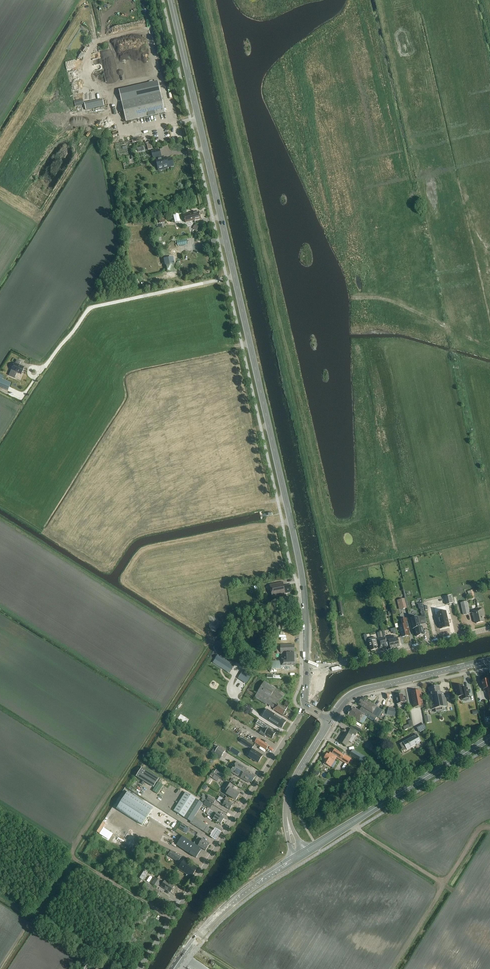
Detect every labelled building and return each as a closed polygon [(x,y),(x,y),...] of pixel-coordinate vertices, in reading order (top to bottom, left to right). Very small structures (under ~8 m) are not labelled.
[(165,113),(158,83),(119,92),(126,122),(165,113)] [(153,159),(161,158),(160,150),(151,152),(153,159)] [(167,160),(167,157),(156,160),(158,172),(168,169),(174,167),(172,158),(167,160)] [(188,214),(184,215),(185,223),(190,222),(201,219),(199,212),(193,213),(188,214)] [(12,370),(10,376),(15,378),(17,373),(22,374),(24,368),(19,366),(21,362),(17,360),(16,364),(15,364),(12,370)] [(8,391),(11,383),(2,380),(4,376),(0,374),(0,388),(8,391)] [(284,586),(283,583),(269,585),(272,597),(285,595),(285,594),(292,592),(290,585),(284,586)] [(461,603),(464,615),(470,614),(467,602),(461,603)] [(483,617),(484,617),(482,609),(472,611),(474,622),(476,622),(476,624),(484,622),(483,617)] [(446,612),(437,614),(439,623),(440,625),(441,629),(449,627),(446,612)] [(418,617),(410,619),(413,629),(415,629),(417,637),(420,636),(421,637),(423,636),(423,635),(424,635),(423,630),(422,627),(420,627),(418,617)] [(407,631),(409,630),(406,619),(401,620),(402,625),(400,626),(403,637),(408,636),(407,631)] [(353,627),(344,629),(348,649),(357,647),(355,638),(356,637),(356,636),(355,636),(353,627)] [(385,638),(377,640),(380,649),(390,647),(390,649),(399,647),(397,638),(394,639),(393,636),(385,638)] [(372,642),(369,643),(371,651),(377,650),(376,647),(377,647),(376,647),(378,646),(376,641),(375,641),(375,640),(372,641),(372,642)] [(243,653),(246,647),(231,641),(229,647),(243,653)] [(280,654),(282,654),(282,666),(297,666),(297,663),(298,663),(298,661),(296,661),(296,653),(295,654),(294,645),(280,646),(280,654)] [(281,660),(271,661),(271,669),(281,668),(281,660)] [(488,680),(482,681),(484,689),(487,689),(488,693),(488,694),(488,697),(489,697),(489,701),(489,704),(489,703),(489,684),(488,680)] [(274,710),(290,721),(295,713),(287,708),(290,704),(282,699),(285,695),(264,682),(254,698),(266,705),(266,704),(275,709),(274,710)] [(461,696),(462,700),(469,698),(467,688),(463,689),(462,686),(454,687),(457,697),(461,696)] [(440,694),(439,687),(429,688),(430,692),(429,692),(432,708),(448,706),(445,693),(440,694)] [(424,706),(421,691),(410,692),(413,708),(424,706)] [(403,699),(402,695),(396,696),(397,704),(398,704),(399,708),(404,707),(403,703),(405,703),(405,699),(403,699)] [(362,699),(358,705),(372,714),(379,718),(381,715),(383,711),(377,707),(364,699),(362,699)] [(353,707),(348,715),(360,723),(364,715),(374,722),(377,718),(372,715),(361,708),(359,711),(353,707)] [(395,717),(397,709),(389,707),(387,715),(395,717)] [(282,729),(286,722),(267,710),(263,717),(282,729)] [(419,731),(427,727),(425,723),(416,727),(419,731)] [(263,728),(260,733),(265,737),(266,735),(272,739),(274,739),(275,737),(274,736),(275,734),(272,731),(273,730),(270,729),(270,728),(265,725),(263,728)] [(355,736),(357,733),(351,729),(349,732),(348,734),(345,732),(339,742),(346,746),(352,737),(353,734),(355,736)] [(403,743),(407,750),(421,742),(417,735),(403,743)] [(252,750),(254,746),(246,742),(247,741),(242,738),(240,742),(252,750)] [(266,750),(269,746),(257,739),(255,743),(266,750)] [(218,747),(215,752),(222,757),(225,751),(218,747)] [(240,752),(232,747),(230,751),(237,757),(240,752)] [(326,761),(324,763),(331,767),(337,757),(348,764),(351,759),(345,755),(345,754),(342,752),(341,754),(340,753),(335,749),(332,754),(330,753),(328,755),(327,754),(324,758),(325,759),(324,760),(326,761)] [(258,763),(263,756),(252,750),(248,757),(258,763)] [(353,750),(350,755),(363,763),(366,758),(353,750)] [(246,771),(247,769),(236,762),(235,765),(232,763),(230,767),(232,769),(230,772),(241,779),(246,771)] [(154,788),(160,779),(142,768),(136,778),(154,788)] [(222,779),(224,775),(216,770),(214,774),(222,779)] [(255,777),(246,771),(241,779),(248,783),(249,782),(252,783),(255,777)] [(223,789),(228,792),(227,794),(236,800),(239,795),(233,790),(231,789),(230,789),(232,785),(227,782),(223,789)] [(142,826),(153,808),(128,792),(117,810),(142,826)] [(207,834),(209,831),(207,829),(207,827),(207,825),(194,817),(203,804),(186,793),(174,811),(184,818),(191,822),(190,823),(207,834)] [(214,804),(216,801),(209,796),(207,800),(214,804)] [(225,801),(223,799),(220,803),(223,805),(230,810),(233,805),(226,800),(225,801)] [(210,809),(212,805),(206,800),(203,804),(210,809)] [(216,814),(213,812),(211,817),(214,819),(213,820),(218,823),(221,824),(224,819),(217,814),(216,814)] [(201,850),(182,837),(176,845),(196,858),(201,850)] [(206,851),(210,845),(202,840),(198,846),(206,851)] [(178,863),(181,857),(171,851),(168,856),(178,863)] [(196,871),(191,868),(193,865),(184,860),(181,865),(180,865),(178,868),(178,869),(187,874),(186,876),(190,879),(191,877),(192,878),(196,871)] [(163,885),(161,883),(161,882),(156,878),(152,884),(158,887),(159,885),(162,887),(171,893),(175,886),(166,880),(163,885)] [(156,898),(160,891),(146,882),(142,890),(156,898)] [(83,959),(80,964),(85,967),(88,962),(83,959)]
